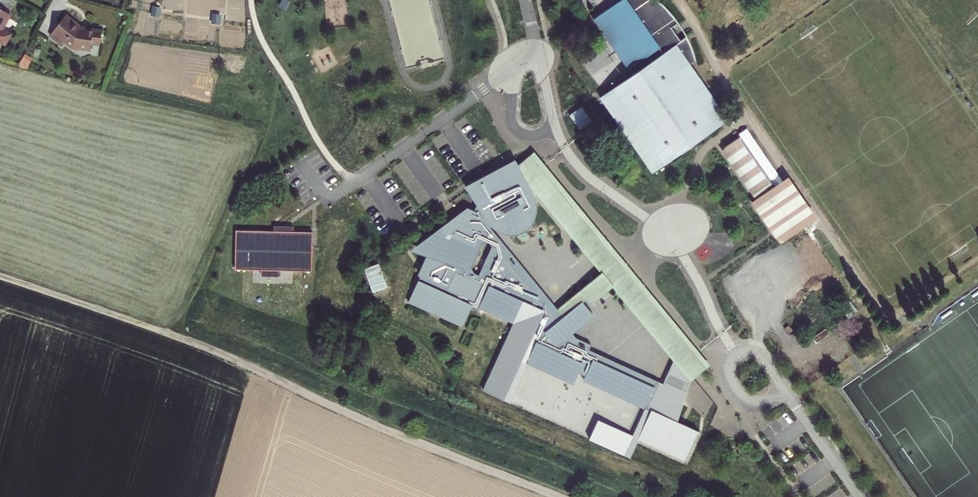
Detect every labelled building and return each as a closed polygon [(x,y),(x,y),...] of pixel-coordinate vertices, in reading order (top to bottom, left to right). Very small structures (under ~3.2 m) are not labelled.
[(602,13),(639,70),(637,72),(606,91),(616,106),(658,170),(720,128),(729,122),(735,118),(698,62),(704,58),(700,43),(697,35),(690,40),(681,27),(689,21),(680,7),(679,6),(670,0),(623,0),(602,13)] [(6,45),(12,34),(3,29),(12,15),(0,8),(0,42),(6,45)] [(65,15),(49,36),(61,46),(63,43),(70,49),(89,52),(90,45),(99,46),(101,32),(85,30),(85,31),(78,30),(77,29),(79,26),(65,15)] [(771,204),(731,144),(714,155),(753,214),(748,218),(762,238),(764,241),(768,239),(807,297),(825,285),(786,227),(790,224),(774,201),(771,204)] [(533,151),(517,163),(533,194),(538,193),(599,270),(555,308),(563,318),(588,299),(592,304),(612,285),(689,380),(710,364),(701,352),(545,165),(533,151)] [(650,407),(661,381),(591,350),(594,339),(575,330),(598,312),(592,304),(588,299),(563,318),(555,308),(490,226),(504,233),(519,232),(530,229),(533,222),(536,211),(535,198),(533,194),(517,163),(515,159),(465,183),(467,186),(484,213),(475,209),(465,205),(409,248),(457,268),(449,289),(420,275),(409,299),(463,324),(469,306),(535,331),(541,339),(535,340),(526,362),(575,383),(578,374),(650,407)] [(312,231),(274,231),(234,230),(235,270),(253,271),(292,271),(311,271),(312,231)] [(362,267),(371,291),(387,286),(378,262),(362,267)]
